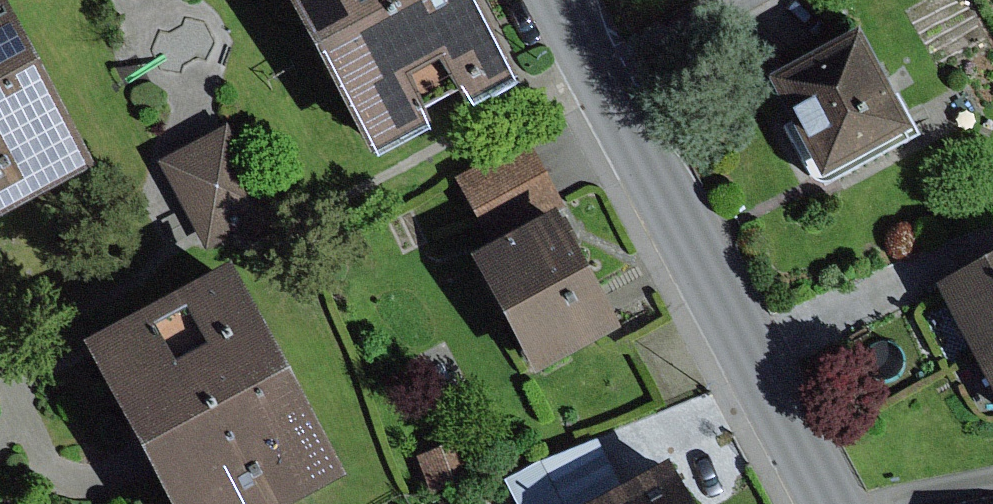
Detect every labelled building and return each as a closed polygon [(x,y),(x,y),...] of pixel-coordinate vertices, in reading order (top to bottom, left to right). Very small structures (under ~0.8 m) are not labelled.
[(367,159),(503,88),(456,0),(282,0),(367,159)] [(81,176),(0,23),(0,219),(81,176)] [(854,37),(765,84),(818,181),(906,134),(854,37)] [(224,132),(156,166),(195,244),(263,210),(224,132)] [(523,142),(456,176),(484,232),(552,198),(523,142)] [(550,217),(465,261),(528,381),(613,336),(550,217)] [(968,358),(992,345),(992,259),(932,291),(968,358)] [(76,353),(133,459),(157,503),(307,503),(338,487),(223,274),(154,311),(76,353)] [(968,358),(992,403),(992,345),(968,358)] [(621,491),(597,441),(539,461),(561,503),(597,503),(621,491)] [(462,443),(417,460),(430,495),(475,478),(462,443)] [(539,461),(499,481),(511,503),(561,503),(539,461)] [(661,470),(621,491),(597,503),(679,503),(661,470)] [(439,503),(475,503),(472,493),(439,503)]
